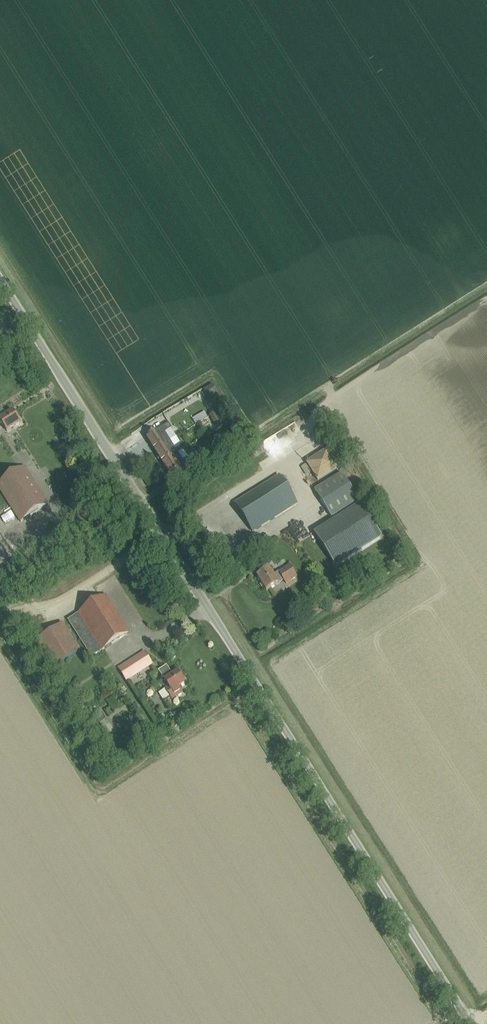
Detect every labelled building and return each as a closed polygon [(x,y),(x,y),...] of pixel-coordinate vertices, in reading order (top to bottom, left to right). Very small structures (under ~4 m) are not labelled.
[(214,385),(204,390),(209,400),(219,395),(214,385)] [(216,426),(222,423),(223,425),(230,422),(222,408),(210,415),(216,426)] [(21,424),(13,411),(6,416),(2,409),(0,410),(0,425),(2,424),(7,433),(21,424)] [(154,450),(170,441),(165,433),(172,428),(169,423),(146,437),(154,450)] [(270,443),(276,455),(291,447),(287,440),(300,433),(296,426),(285,432),(288,438),(278,443),(276,439),(270,443)] [(154,450),(162,463),(178,453),(187,447),(183,441),(174,447),(170,441),(154,450)] [(317,481),(339,468),(327,450),(306,464),(317,481)] [(187,468),(178,453),(162,463),(170,476),(179,470),(180,472),(187,468)] [(191,474),(203,467),(200,462),(188,469),(191,474)] [(49,505),(25,468),(0,484),(0,490),(21,523),(49,505)] [(332,518),(359,502),(341,474),(315,491),(332,518)] [(252,532),(297,504),(279,476),(235,504),(252,532)] [(380,539),(359,506),(316,532),(337,566),(380,539)] [(0,520),(3,525),(13,519),(10,513),(0,520)] [(269,569),(257,577),(266,591),(279,583),(279,584),(283,581),(285,585),(297,577),(289,565),(274,575),(269,569)] [(78,613),(67,620),(91,658),(102,651),(130,633),(106,596),(78,613)] [(52,668),(80,650),(63,623),(35,641),(52,668)] [(126,680),(151,663),(145,653),(119,669),(126,680)] [(171,676),(166,669),(165,667),(158,671),(164,680),(168,687),(165,689),(172,700),(183,693),(179,688),(185,683),(177,671),(171,676)]
